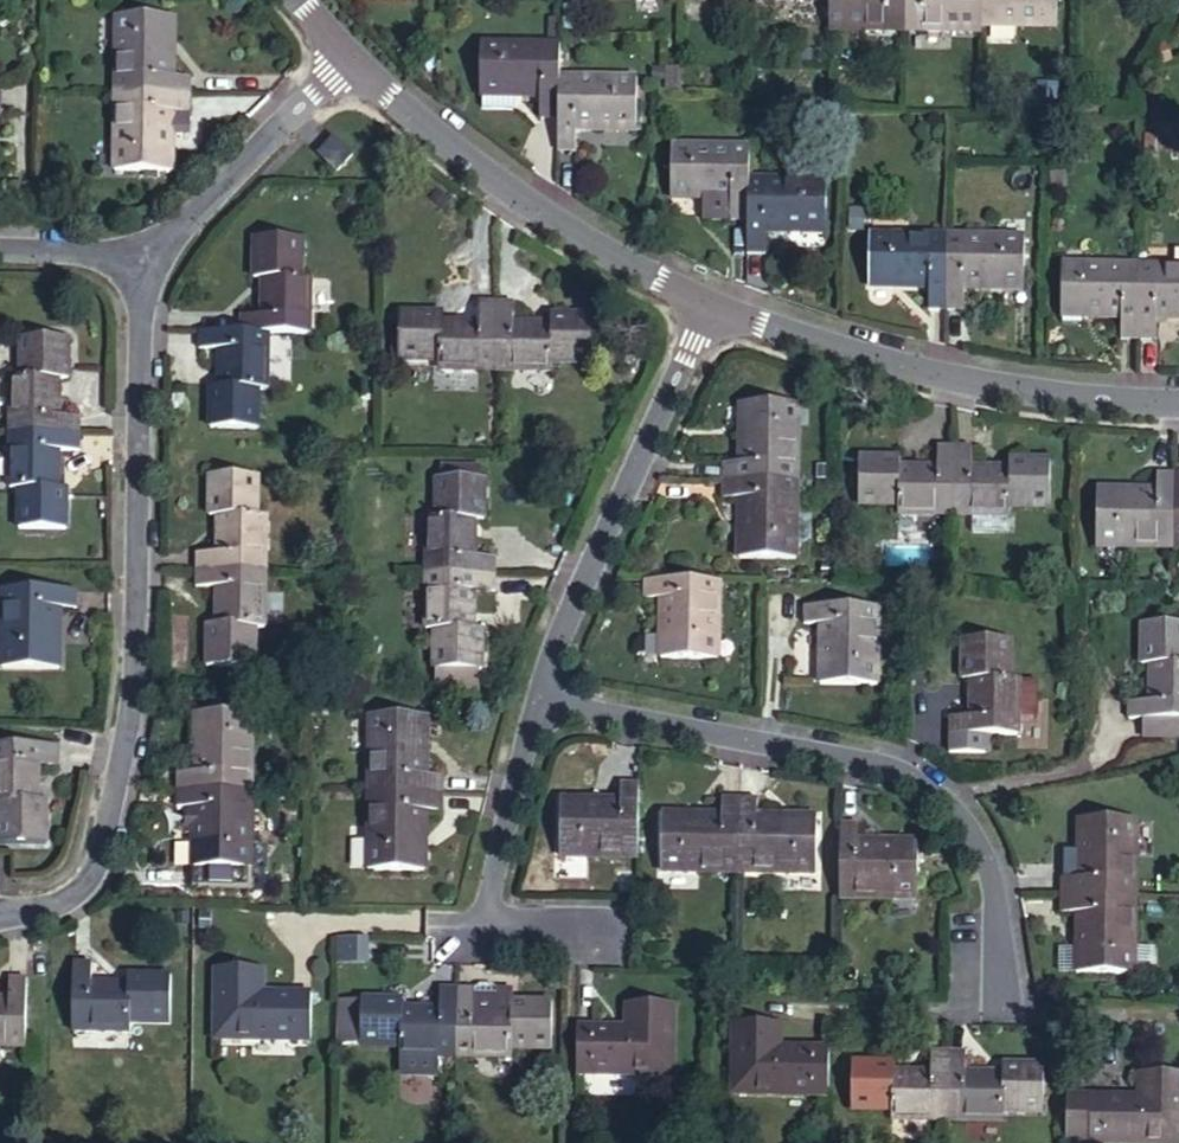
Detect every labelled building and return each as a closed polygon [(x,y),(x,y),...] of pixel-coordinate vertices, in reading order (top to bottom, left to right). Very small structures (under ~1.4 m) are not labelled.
[(903,29),(903,0),(826,0),(825,26),(903,29)] [(976,32),(977,20),(977,0),(903,0),(903,29),(976,32)] [(977,20),(1053,21),(1053,0),(977,0),(977,20)] [(163,13),(108,12),(106,90),(131,91),(177,91),(178,70),(156,69),(158,35),(161,34),(163,13)] [(554,76),(554,47),(475,45),(477,103),(509,104),(509,98),(536,97),(537,119),(554,119),(554,76)] [(662,77),(662,61),(646,60),(646,77),(662,77)] [(662,77),(661,91),(677,91),(677,61),(662,61),(662,77)] [(632,77),(554,76),(554,119),(554,150),(573,150),(573,130),(600,128),(602,120),(630,121),(632,77)] [(131,91),(106,90),(104,167),(161,168),(161,140),(154,141),(156,108),(177,109),(177,91),(131,91)] [(334,169),(358,146),(341,126),(316,151),(334,169)] [(743,224),(744,181),(744,153),(666,153),(666,193),(700,195),(699,218),(704,223),(727,224),(743,224)] [(796,169),(795,181),(820,181),(820,169),(811,160),(804,160),(796,169)] [(795,181),(744,181),(743,224),(743,251),(759,251),(761,228),(788,229),(788,223),(819,221),(821,181),(820,181),(795,181)] [(854,201),(841,201),(840,223),(854,223),(854,201)] [(921,312),(940,311),(941,238),(862,236),(862,277),(894,280),(894,287),(921,288),(921,312)] [(940,311),(958,311),(959,288),(982,288),(982,281),(1017,283),(1019,240),(941,238),(940,311)] [(235,315),(232,332),(263,333),(300,334),(303,278),(293,278),(294,243),(248,240),(246,277),(255,278),(252,316),(235,315)] [(1178,267),(1178,252),(1172,252),(1171,267),(1178,267)] [(1118,317),(1117,338),(1135,338),(1136,267),(1060,268),(1059,309),(1088,311),(1087,317),(1118,317)] [(1135,338),(1154,337),(1155,316),(1178,316),(1178,267),(1171,267),(1136,267),(1135,338)] [(434,368),(491,369),(493,304),(473,303),(472,323),(437,322),(436,312),(394,312),(392,358),(434,360),(434,368)] [(491,369),(546,370),(546,362),(590,363),(591,316),(548,316),(548,325),(512,325),(513,304),(493,304),(491,369)] [(1088,311),(1059,309),(1058,326),(1076,326),(1078,317),(1087,317),(1088,311)] [(597,316),(591,316),(590,363),(598,363),(597,316)] [(263,333),(232,332),(193,331),(192,349),(214,351),(213,383),(206,384),(204,424),(250,426),(254,389),(261,387),(263,333)] [(7,380),(6,432),(71,433),(71,414),(51,412),(53,380),(59,379),(61,341),(16,340),(14,380),(7,380)] [(726,467),(725,484),(796,486),(798,409),(741,408),(740,429),(747,430),(745,466),(726,467)] [(6,432),(5,486),(13,488),(11,526),(57,528),(58,485),(51,484),(52,446),(71,448),(71,433),(6,432)] [(894,505),(894,512),(951,513),(951,446),(936,446),(933,468),(899,467),(898,460),(857,459),(856,503),(894,505)] [(951,446),(951,513),(969,513),(1005,514),(1006,505),(1043,505),(1046,462),(1006,461),(1005,468),(969,467),(970,446),(951,446)] [(1095,484),(1092,542),(1169,543),(1170,469),(1153,469),(1149,491),(1117,491),(1116,484),(1095,484)] [(1169,543),(1178,543),(1178,469),(1170,469),(1169,543)] [(435,487),(482,486),(483,474),(436,474),(435,487)] [(261,571),(263,520),(253,521),(254,481),(210,481),(208,520),(218,521),(215,555),(198,555),(197,570),(261,571)] [(725,484),(725,498),(746,501),(743,534),(737,535),(735,559),(794,562),(796,486),(725,484)] [(434,526),(425,528),(423,574),(492,576),(493,561),(469,563),(472,528),(480,528),(482,486),(435,487),(434,526)] [(1005,514),(969,513),(968,535),(1003,536),(1005,514)] [(205,664),(248,667),(252,627),(259,626),(261,571),(197,570),(195,587),(216,588),(214,627),(206,628),(205,664)] [(492,576),(423,574),(421,632),(432,632),(430,693),(476,694),(478,630),(468,630),(469,594),(491,591),(492,576)] [(719,582),(646,580),(646,599),(671,600),(670,635),(665,636),(663,658),(716,660),(719,582)] [(49,661),(49,636),(43,637),(44,603),(67,603),(66,584),(0,582),(0,660),(49,661)] [(814,683),(870,685),(871,609),(801,606),(800,624),(822,626),(820,661),(814,661),(814,683)] [(1123,715),(1137,716),(1178,716),(1178,620),(1136,617),(1135,660),(1146,661),(1145,696),(1124,698),(1123,715)] [(1016,737),(1016,719),(1018,681),(1007,680),(1007,642),(962,641),(960,681),(970,682),(968,717),(948,717),(946,735),(1016,737)] [(1037,685),(1018,681),(1016,719),(1034,720),(1037,685)] [(197,769),(178,771),(178,788),(249,790),(251,713),(194,712),(193,734),(201,735),(197,769)] [(1137,716),(1137,736),(1178,737),(1178,716),(1137,716)] [(426,721),(369,719),(367,792),(440,794),(441,778),(417,777),(418,747),(425,746),(426,721)] [(34,839),(35,797),(28,797),(28,762),(46,762),(47,744),(0,743),(0,839),(34,839)] [(249,790),(178,788),(177,806),(186,806),(194,806),(193,833),(191,885),(246,887),(249,790)] [(440,794),(367,792),(364,870),(421,872),(423,848),(416,848),(418,813),(439,814),(440,794)] [(553,860),(632,862),(634,793),(615,793),(613,815),(576,813),(576,807),(554,810),(553,860)] [(194,806),(186,806),(185,832),(193,833),(194,806)] [(656,879),(734,881),(735,809),(714,809),(713,830),(681,829),(681,823),(657,823),(656,879)] [(734,881),(808,882),(810,825),(785,824),(784,830),(753,830),(752,809),(735,809),(734,881)] [(1060,858),(1058,899),(1130,900),(1131,826),(1075,824),(1074,845),(1082,845),(1081,856),(1060,858)] [(836,834),(836,906),(911,908),(913,850),(890,850),(889,856),(854,855),(855,833),(836,834)] [(1058,899),(1057,916),(1080,918),(1078,955),(1072,954),(1071,977),(1129,978),(1130,900),(1058,899)] [(17,1034),(20,967),(2,967),(0,984),(0,1033),(17,1034)] [(307,1039),(307,994),(259,993),(259,969),(213,968),(211,1038),(307,1039)] [(88,974),(67,974),(65,1042),(123,1044),(124,1034),(164,1033),(167,989),(124,989),(123,1000),(86,1000),(88,974)] [(453,987),(451,1053),(506,1055),(507,1047),(547,1047),(548,1000),(512,999),(512,993),(496,992),(497,989),(489,982),(483,982),(477,983),(470,988),(453,987)] [(451,1053),(453,987),(434,986),(434,1007),(391,1006),(391,997),(359,996),(358,1033),(358,1040),(390,1041),(389,1052),(428,1053),(451,1053)] [(358,1033),(359,996),(340,996),(339,1032),(358,1033)] [(574,1023),(573,1071),(672,1074),(674,1002),(630,1001),(627,1024),(574,1023)] [(729,1099),(827,1101),(829,1056),(777,1055),(776,1028),(731,1026),(729,1099)] [(428,1053),(389,1052),(389,1069),(427,1070),(428,1053)] [(943,1054),(942,1122),(999,1123),(1000,1112),(1041,1112),(1041,1068),(1001,1067),(999,1076),(962,1074),(963,1053),(943,1054)] [(881,1112),(880,1120),(942,1122),(943,1054),(925,1054),(922,1075),(883,1073),(883,1065),(844,1066),(840,1110),(881,1112)] [(1083,1138),(1178,1139),(1178,1072),(1138,1073),(1135,1094),(1087,1094),(1083,1138)]
